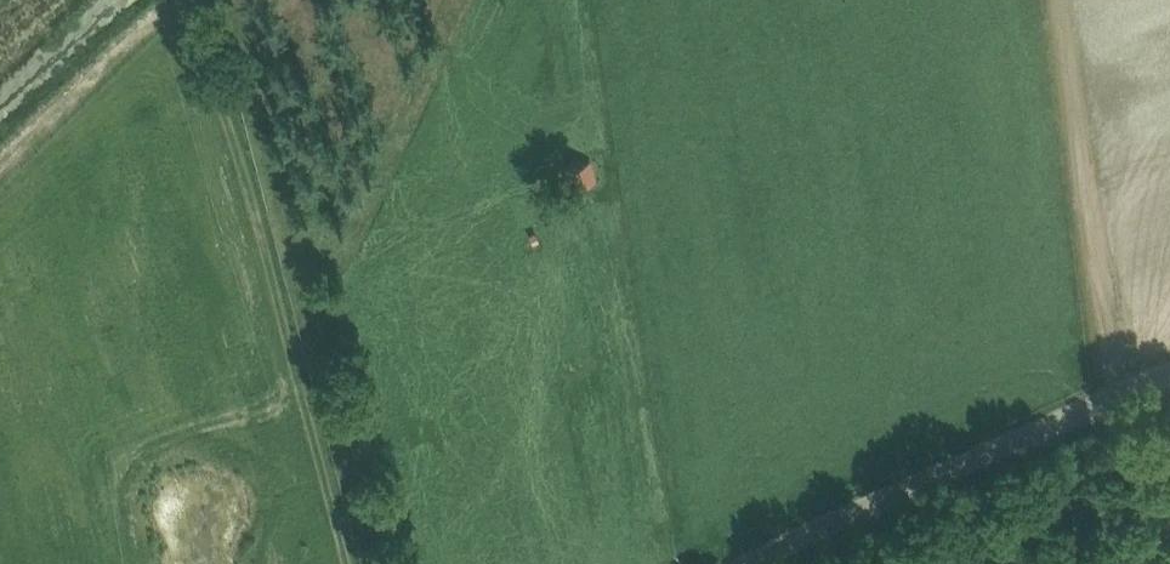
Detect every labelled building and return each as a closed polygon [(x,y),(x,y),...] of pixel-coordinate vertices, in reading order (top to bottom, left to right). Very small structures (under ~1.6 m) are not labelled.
[(567,189),(583,184),(597,180),(592,159),(560,168),(567,189)]
